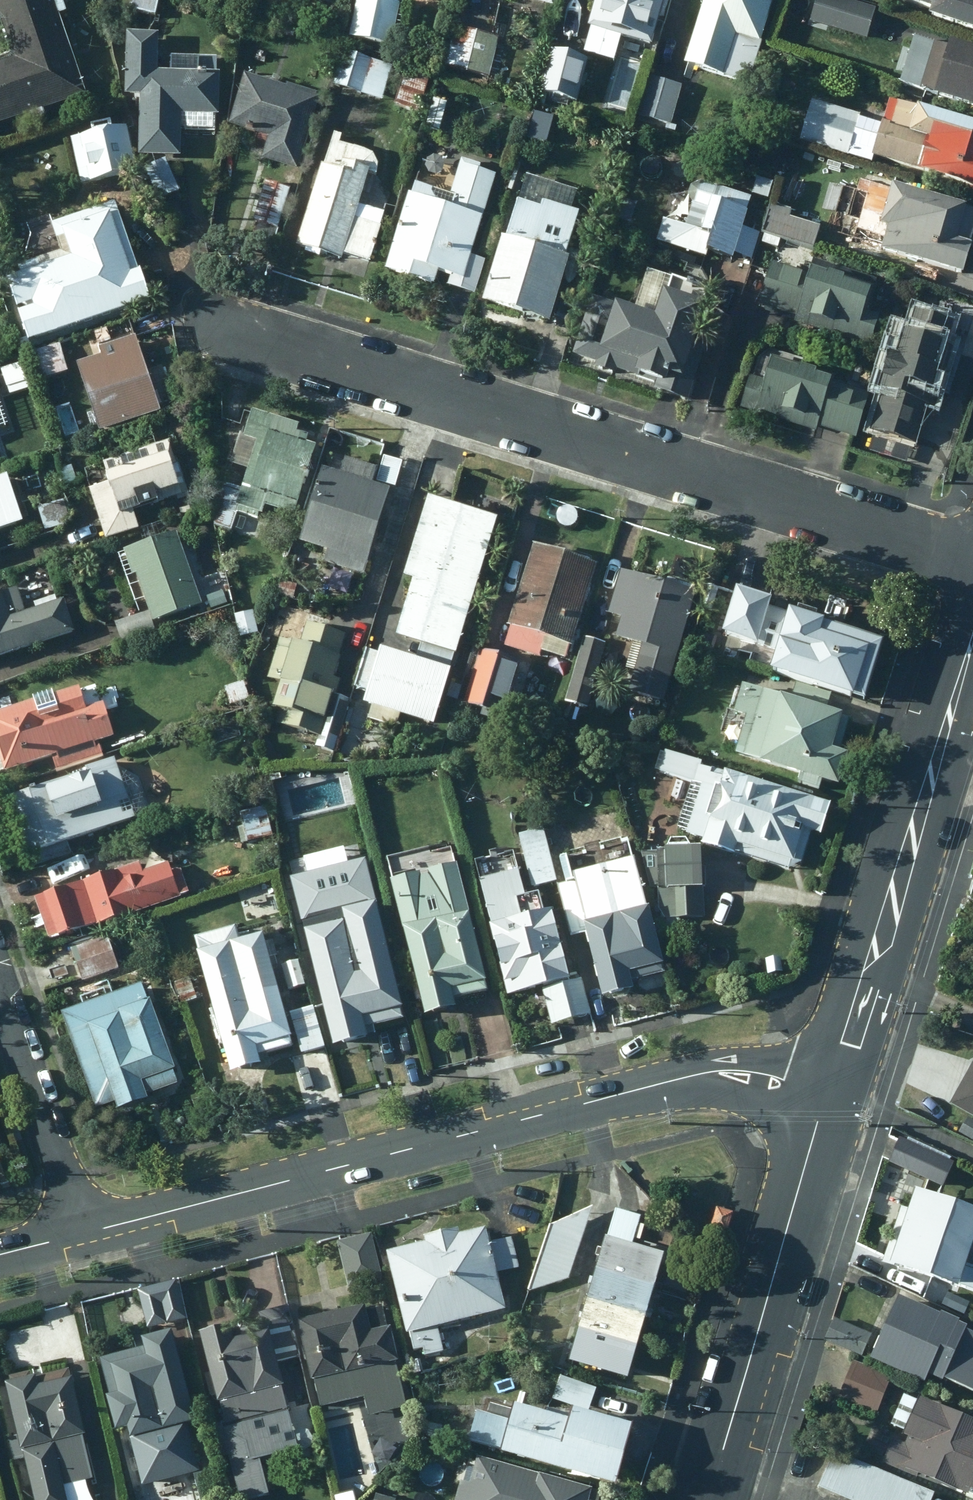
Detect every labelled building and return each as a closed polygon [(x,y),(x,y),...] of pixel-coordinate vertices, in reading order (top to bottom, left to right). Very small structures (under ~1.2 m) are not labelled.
[(11,66),(65,47),(48,0),(17,0),(0,6),(0,35),(11,66)] [(153,19),(157,0),(156,0),(132,0),(129,14),(153,19)] [(368,0),(355,0),(346,42),(393,52),(403,7),(368,0)] [(552,11),(555,0),(507,0),(552,11)] [(594,12),(630,22),(630,23),(625,39),(650,47),(663,0),(587,0),(594,12)] [(774,0),(704,0),(682,70),(740,87),(744,73),(751,75),(774,0)] [(874,13),(829,0),(815,0),(808,26),(866,42),(874,13)] [(898,5),(929,14),(926,23),(972,38),(972,0),(899,0),(898,5)] [(501,42),(455,30),(445,70),(491,81),(501,42)] [(156,39),(124,38),(123,101),(137,101),(136,160),(178,161),(180,132),(212,134),(212,120),(217,120),(218,78),(215,78),(215,60),(169,59),(168,77),(155,77),(156,39)] [(914,41),(899,89),(932,99),(931,105),(972,118),(972,59),(914,41)] [(0,69),(0,77),(16,124),(84,101),(65,47),(11,66),(0,69)] [(575,110),(587,63),(547,52),(535,100),(575,110)] [(391,71),(342,55),(332,90),(381,104),(391,71)] [(604,88),(614,90),(609,113),(631,119),(645,60),(623,55),(620,67),(610,64),(604,88)] [(427,82),(403,74),(394,108),(417,115),(427,82)] [(16,124),(0,77),(0,129),(16,124)] [(669,129),(681,89),(646,78),(634,118),(669,129)] [(295,175),(318,102),(313,102),(314,98),(285,89),(284,93),(242,80),(226,130),(266,142),(259,163),(295,175)] [(446,106),(432,102),(424,130),(438,134),(446,106)] [(915,111),(915,114),(887,106),(880,129),(859,122),(859,119),(811,104),(799,144),(871,167),(873,162),(972,192),(972,129),(915,111)] [(555,112),(540,107),(537,119),(552,123),(555,112)] [(126,131),(69,142),(78,186),(134,175),(126,131)] [(321,172),(319,171),(293,251),(339,266),(341,260),(368,268),(384,218),(357,209),(366,177),(374,180),(376,169),(371,159),(361,154),(338,146),(340,140),(332,137),(321,172)] [(178,195),(164,163),(141,173),(156,205),(178,195)] [(461,285),(495,179),(457,167),(447,200),(413,189),(409,201),(404,199),(380,276),(431,292),(436,277),(461,285)] [(767,203),(772,185),(756,180),(750,198),(767,203)] [(858,181),(845,222),(855,225),(852,233),(883,243),(880,254),(962,280),(972,250),(968,249),(972,233),(972,217),(858,181)] [(288,192),(264,184),(251,225),(255,226),(248,245),(271,252),(278,232),(275,231),(288,192)] [(548,327),(567,263),(564,262),(578,217),(571,214),(576,195),(547,186),(539,212),(516,205),(504,244),(501,242),(481,307),(548,327)] [(730,266),(750,202),(698,187),(688,189),(685,200),(690,208),(683,231),(661,224),(655,246),(704,262),(705,258),(730,266)] [(146,306),(114,208),(48,230),(58,258),(15,272),(17,281),(4,285),(24,347),(146,306)] [(779,244),(812,253),(818,230),(788,221),(790,214),(769,208),(760,238),(764,238),(761,246),(776,250),(779,244)] [(770,267),(757,308),(796,320),(793,327),(869,350),(880,315),(865,310),(873,283),(841,273),(839,279),(832,277),(835,271),(811,263),(807,279),(770,267)] [(701,315),(707,296),(646,276),(632,318),(590,303),(570,360),(595,370),(592,373),(687,403),(700,361),(691,358),(703,315),(701,315)] [(907,336),(894,332),(874,396),(881,399),(869,435),(914,449),(926,409),(934,411),(939,396),(931,394),(936,378),(932,377),(940,351),(945,353),(952,327),(914,314),(907,336)] [(73,370),(97,436),(157,415),(130,341),(96,353),(99,361),(73,370)] [(75,365),(69,343),(35,354),(45,383),(67,375),(65,368),(75,365)] [(855,442),(868,398),(811,378),(813,373),(768,360),(761,384),(748,380),(738,413),(815,435),(816,431),(855,442)] [(262,511),(292,521),(315,450),(304,446),(306,439),(295,435),(297,429),(250,414),(240,443),(254,447),(239,492),(219,486),(206,526),(230,534),(235,517),(257,525),(262,511)] [(107,488),(87,495),(103,545),(137,534),(131,518),(187,500),(169,444),(100,466),(107,488)] [(401,465),(382,460),(375,486),(393,492),(401,465)] [(338,480),(320,475),(297,549),(325,558),(322,568),(362,581),(388,495),(369,490),(374,473),(343,464),(338,480)] [(423,508),(412,545),(483,567),(494,530),(423,508)] [(200,610),(173,538),(121,556),(129,583),(134,582),(146,614),(151,628),(200,610)] [(470,611),(483,567),(412,545),(399,589),(409,592),(470,611)] [(570,652),(595,572),(531,553),(505,634),(508,634),(502,653),(535,663),(533,668),(545,672),(549,660),(563,665),(567,652),(570,652)] [(65,556),(50,561),(54,572),(68,568),(65,556)] [(627,696),(662,708),(693,599),(619,578),(608,617),(620,621),(614,644),(640,652),(627,696)] [(74,639),(62,606),(25,618),(16,590),(0,596),(0,663),(74,639)] [(453,667),(470,611),(409,592),(392,648),(417,656),(415,662),(448,672),(450,666),(453,667)] [(850,701),(862,705),(878,646),(812,628),(814,621),(794,615),(792,621),(787,620),(788,613),(767,607),(768,602),(733,593),(720,637),(754,646),(755,643),(776,650),(768,678),(849,704),(850,701)] [(225,607),(221,594),(203,600),(207,613),(225,607)] [(122,643),(153,632),(151,628),(146,614),(115,626),(122,643)] [(258,638),(251,614),(233,618),(240,643),(258,638)] [(337,662),(344,639),(305,626),(297,651),(278,644),(266,682),(279,687),(270,717),(280,721),(278,729),(316,741),(312,751),(331,757),(348,705),(334,700),(339,686),(333,684),(340,663),(337,662)] [(605,647),(583,641),(564,705),(586,711),(605,647)] [(429,737),(447,681),(365,655),(353,692),(365,696),(359,715),(429,737)] [(517,668),(479,656),(462,709),(500,721),(517,668)] [(243,685),(221,692),(228,710),(249,703),(243,685)] [(0,719),(0,780),(3,779),(51,762),(55,774),(100,759),(95,747),(111,742),(99,709),(85,714),(78,692),(53,700),(52,696),(32,703),(33,707),(0,719)] [(790,707),(741,693),(733,721),(744,725),(733,761),(836,794),(846,763),(838,760),(848,725),(824,717),(826,711),(792,700),(790,707)] [(819,844),(828,812),(809,806),(813,796),(792,789),(788,799),(700,770),(701,768),(662,756),(655,776),(692,789),(677,834),(686,837),(684,840),(702,846),(701,850),(732,860),(733,858),(786,875),(800,868),(809,841),(819,844)] [(2,808),(21,865),(133,824),(111,764),(71,779),(72,781),(37,794),(36,791),(27,795),(28,798),(2,808)] [(271,838),(264,808),(233,816),(240,845),(271,838)] [(542,834),(517,840),(530,893),(556,886),(542,834)] [(656,886),(657,923),(704,921),(701,854),(689,855),(684,846),(669,847),(665,854),(656,854),(655,873),(649,873),(648,886),(656,886)] [(486,1000),(447,847),(381,865),(423,1026),(454,1017),(452,1009),(486,1000)] [(300,925),(375,905),(363,859),(288,878),(300,925)] [(47,945),(188,898),(176,864),(141,876),(137,866),(33,906),(47,945)] [(632,865),(571,881),(572,887),(553,892),(566,942),(583,938),(600,1006),(631,998),(629,989),(664,980),(647,914),(645,915),(632,865)] [(517,877),(476,887),(505,1003),(567,987),(550,919),(541,921),(536,902),(524,905),(517,877)] [(402,1026),(372,914),(298,933),(331,1056),(365,1047),(362,1036),(402,1026)] [(191,946),(228,1081),(258,1073),(255,1062),(290,1053),(266,966),(275,964),(271,947),(261,950),(260,943),(237,949),(233,935),(191,946)] [(69,953),(80,986),(117,972),(105,940),(69,953)] [(298,966),(278,972),(285,996),(306,990),(298,966)] [(581,985),(542,995),(551,1028),(589,1018),(581,985)] [(139,994),(58,1022),(93,1117),(112,1110),(115,1120),(145,1108),(143,1102),(175,1091),(139,994)] [(323,1053),(309,1010),(287,1017),(300,1060),(323,1053)] [(947,1108),(972,1122),(972,1062),(947,1108)] [(965,1119),(958,1131),(972,1140),(972,1124),(965,1119)] [(951,1164),(899,1139),(893,1153),(888,1163),(940,1188),(951,1164)] [(972,1239),(972,1214),(913,1192),(906,1209),(900,1207),(880,1264),(955,1290),(972,1239)] [(733,1210),(716,1204),(709,1226),(726,1231),(733,1210)] [(590,1206),(550,1221),(528,1287),(567,1276),(590,1206)] [(566,1354),(624,1373),(661,1247),(633,1239),(640,1213),(615,1206),(608,1231),(602,1229),(566,1354)] [(442,1338),(437,1322),(504,1305),(483,1223),(456,1230),(454,1223),(421,1231),(422,1239),(384,1248),(405,1329),(407,1328),(412,1346),(442,1338)] [(369,1230),(334,1238),(346,1285),(381,1276),(369,1230)] [(512,1231),(488,1237),(497,1270),(521,1264),(512,1231)] [(898,1297),(870,1360),(922,1384),(925,1375),(942,1382),(944,1377),(950,1380),(955,1369),(961,1372),(955,1386),(972,1394),(972,1392),(972,1335),(965,1332),(967,1328),(898,1297)] [(965,1298),(957,1313),(970,1319),(972,1314),(972,1301),(965,1298)] [(362,1300),(296,1315),(317,1405),(362,1394),(367,1413),(407,1404),(388,1322),(385,1323),(381,1304),(364,1308),(362,1300)] [(226,1321),(197,1326),(207,1369),(202,1371),(208,1394),(214,1392),(215,1398),(218,1398),(223,1420),(218,1421),(235,1497),(266,1490),(258,1455),(296,1446),(275,1358),(297,1352),(285,1303),(256,1310),(259,1319),(228,1327),(226,1321)] [(877,1339),(832,1319),(824,1340),(867,1360),(877,1339)] [(193,1417),(168,1324),(137,1332),(140,1343),(95,1355),(105,1390),(103,1391),(112,1424),(117,1423),(122,1441),(131,1439),(138,1467),(186,1454),(177,1421),(193,1417)] [(418,1357),(404,1359),(405,1373),(420,1371),(418,1357)] [(66,1364),(33,1373),(33,1370),(28,1371),(28,1367),(6,1372),(7,1377),(2,1379),(17,1445),(20,1444),(33,1499),(65,1499),(61,1482),(89,1476),(79,1431),(81,1431),(66,1364)] [(876,1415),(890,1379),(850,1364),(837,1400),(876,1415)] [(560,1371),(553,1394),(589,1404),(596,1383),(560,1371)] [(475,1407),(467,1435),(613,1478),(631,1417),(567,1399),(563,1411),(509,1395),(506,1405),(488,1400),(485,1410),(475,1407)] [(882,1464),(916,1480),(917,1477),(969,1499),(972,1499),(972,1424),(917,1398),(915,1403),(901,1397),(888,1427),(902,1433),(900,1436),(906,1439),(904,1445),(892,1441),(882,1464)] [(452,1499),(596,1499),(599,1487),(475,1451),(467,1479),(459,1477),(452,1499)] [(832,1452),(817,1490),(842,1499),(931,1499),(933,1495),(832,1452)] [(190,1470),(199,1499),(217,1499),(221,1499),(212,1465),(190,1470)] [(343,1499),(358,1499),(365,1494),(354,1482),(339,1497),(343,1499)] [(372,1499),(394,1499),(395,1498),(375,1492),(372,1499)]
